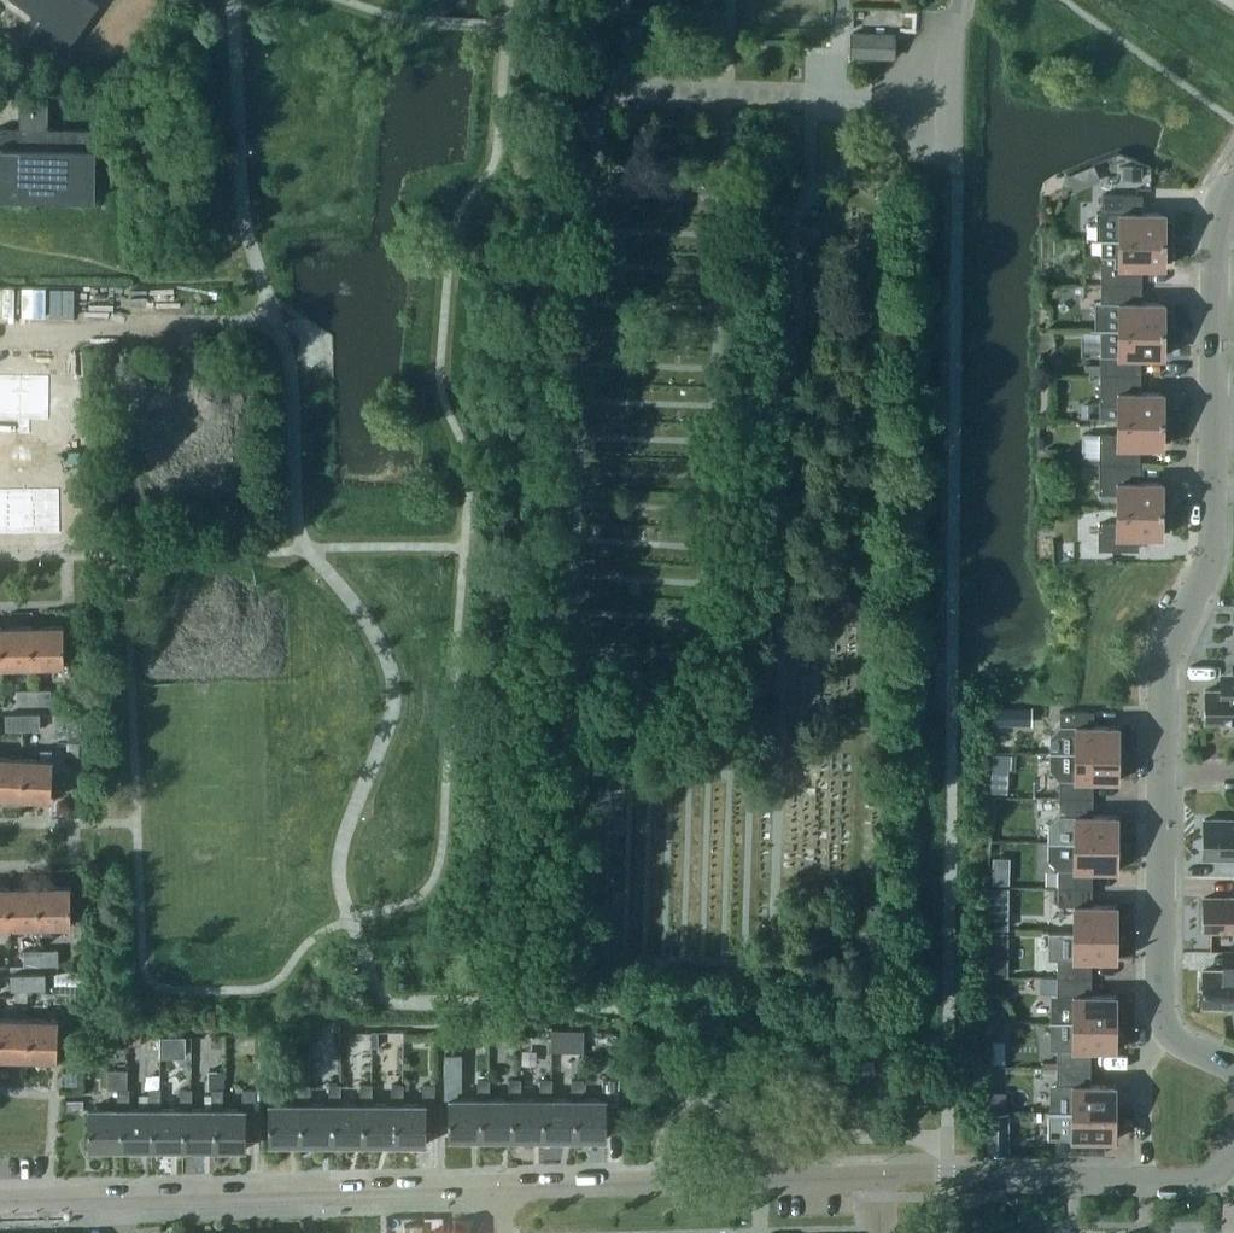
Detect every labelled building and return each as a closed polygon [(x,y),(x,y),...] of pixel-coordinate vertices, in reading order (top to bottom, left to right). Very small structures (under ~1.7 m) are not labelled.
[(40,20),(29,35),(59,57),(97,5),(89,0),(12,0),(40,20)] [(852,33),(851,53),(851,58),(895,59),(896,34),(852,33)] [(92,199),(93,148),(87,148),(87,129),(69,128),(48,128),(48,99),(19,99),(19,117),(19,128),(0,128),(0,198),(92,199)] [(1121,167),(1121,181),(1142,181),(1142,166),(1121,167)] [(1095,239),(1101,239),(1170,240),(1170,221),(1164,221),(1164,213),(1136,213),(1136,195),(1101,194),(1101,212),(1095,212),(1095,239)] [(1100,254),(1100,284),(1136,284),(1136,266),(1164,267),(1164,259),(1170,259),(1170,240),(1101,239),(1100,254)] [(1093,328),(1099,328),(1118,328),(1169,330),(1169,311),(1164,311),(1164,303),(1135,302),(1136,284),(1100,284),(1100,302),(1093,302),(1093,328)] [(1169,330),(1118,328),(1099,328),(1100,344),(1099,364),(1099,374),(1135,374),(1135,356),(1163,357),(1163,348),(1169,348),(1169,330)] [(18,420),(19,420),(20,374),(0,374),(0,420),(18,420)] [(18,420),(18,434),(30,434),(30,420),(49,420),(50,374),(20,374),(19,420),(18,420)] [(1135,392),(1135,374),(1099,374),(1099,419),(1117,419),(1168,419),(1169,401),(1163,401),(1163,392),(1135,392)] [(1168,438),(1168,419),(1117,419),(1117,434),(1099,433),(1098,463),(1134,464),(1134,446),(1162,446),(1163,438),(1168,438)] [(6,456),(6,466),(21,466),(21,456),(6,456)] [(43,456),(43,466),(58,466),(58,456),(43,456)] [(1116,494),(1116,509),(1168,509),(1168,490),(1162,490),(1162,482),(1134,482),(1134,464),(1098,463),(1098,494),(1116,494)] [(60,487),(32,488),(33,534),(60,533),(60,487)] [(32,488),(6,488),(7,534),(33,534),(32,488)] [(1167,528),(1168,509),(1116,509),(1116,523),(1098,523),(1098,550),(1133,550),(1133,536),(1161,536),(1162,528),(1167,528)] [(62,625),(32,626),(33,666),(63,665),(62,625)] [(32,626),(1,627),(2,667),(33,666),(32,626)] [(1204,722),(1233,723),(1233,674),(1220,674),(1219,690),(1204,690),(1204,722)] [(18,705),(34,704),(34,690),(17,690),(18,705)] [(51,690),(34,690),(34,704),(52,704),(51,690)] [(992,707),(992,721),(1011,722),(1011,707),(992,707)] [(1049,752),(1075,752),(1117,753),(1118,724),(1116,724),(1116,726),(1088,726),(1088,711),(1059,711),(1059,725),(1049,736),(1049,752)] [(38,715),(21,716),(21,730),(39,730),(38,715)] [(6,731),(21,730),(21,716),(5,716),(6,731)] [(78,755),(78,742),(67,741),(66,755),(78,755)] [(22,759),(20,798),(51,799),(53,761),(53,750),(39,750),(39,760),(22,759)] [(1059,797),(1088,797),(1088,779),(1116,780),(1116,781),(1117,781),(1117,753),(1075,752),(1049,752),(1049,769),(1059,779),(1059,797)] [(20,798),(22,759),(0,758),(0,797),(20,798)] [(1117,842),(1117,814),(1115,814),(1115,816),(1087,815),(1088,797),(1059,797),(1058,814),(1047,825),(1047,842),(1074,842),(1117,842)] [(1204,819),(1203,858),(1233,858),(1233,819),(1204,819)] [(1058,868),(1058,887),(1087,887),(1087,869),(1115,869),(1115,871),(1116,871),(1117,842),(1074,842),(1047,842),(1047,859),(1058,868)] [(39,886),(8,887),(9,927),(40,927),(39,886)] [(70,886),(39,886),(40,927),(41,927),(41,935),(52,935),(52,926),(71,925),(70,886)] [(0,887),(0,928),(9,927),(8,887),(0,887)] [(1087,905),(1087,887),(1058,887),(1058,906),(1074,906),(1073,932),(1116,932),(1116,904),(1115,904),(1115,905),(1087,905)] [(1233,930),(1233,898),(1203,898),(1203,930),(1233,930)] [(1057,958),(1057,977),(1086,977),(1086,959),(1114,959),(1114,961),(1116,961),(1116,932),(1073,932),(1048,932),(1048,958),(1057,958)] [(57,950),(41,951),(42,966),(57,966),(57,950)] [(42,966),(41,951),(24,951),(24,967),(42,966)] [(1223,951),(1223,970),(1203,970),(1202,1006),(1233,1006),(1233,951),(1223,951)] [(985,960),(985,975),(989,975),(1001,975),(1002,960),(985,960)] [(81,971),(63,972),(63,982),(82,981),(81,971)] [(45,976),(26,977),(27,991),(45,991),(45,976)] [(12,991),(27,991),(26,977),(12,977),(12,991)] [(1049,1021),(1073,1022),(1115,1022),(1115,994),(1114,994),(1114,995),(1086,995),(1086,977),(1057,977),(1057,995),(1049,1021)] [(26,1059),(27,1019),(0,1018),(0,1058),(26,1059)] [(27,1019),(26,1059),(57,1060),(58,1020),(27,1019)] [(1057,1048),(1056,1066),(1085,1067),(1085,1049),(1113,1049),(1113,1050),(1115,1050),(1115,1022),(1073,1022),(1049,1021),(1057,1048)] [(1005,1053),(993,1053),(993,1063),(1005,1063),(1005,1053)] [(448,1140),(481,1140),(481,1099),(488,1099),(489,1079),(476,1079),(476,1099),(457,1099),(457,1092),(460,1092),(460,1056),(444,1056),(444,1099),(448,1099),(448,1140)] [(1085,1085),(1085,1067),(1056,1066),(1056,1087),(1051,1087),(1050,1111),(1068,1111),(1114,1112),(1115,1083),(1113,1083),(1113,1085),(1085,1085)] [(224,1090),(224,1070),(207,1070),(207,1090),(211,1090),(223,1090),(224,1090)] [(508,1099),(488,1099),(481,1099),(481,1140),(512,1140),(512,1098),(520,1098),(520,1079),(508,1079),(508,1099)] [(520,1098),(512,1098),(512,1140),(544,1140),(544,1099),(551,1099),(551,1079),(541,1079),(541,1098),(520,1098)] [(551,1099),(544,1099),(544,1140),(575,1140),(575,1099),(582,1099),(582,1079),(572,1079),(571,1099),(551,1099)] [(575,1099),(575,1140),(606,1140),(606,1132),(618,1132),(618,1099),(615,1099),(615,1080),(603,1080),(603,1099),(582,1099),(575,1099)] [(269,1144),(301,1144),(302,1103),(309,1103),(309,1084),(298,1084),(298,1103),(269,1103),(269,1144)] [(333,1144),(333,1103),(340,1103),(340,1084),(329,1084),(329,1103),(309,1103),(302,1103),(301,1144),(333,1144)] [(364,1144),(364,1104),(372,1104),(372,1084),(360,1084),(360,1103),(340,1103),(333,1103),(333,1144),(364,1144)] [(364,1144),(396,1144),(396,1104),(403,1104),(403,1084),(392,1084),(392,1104),(372,1104),(364,1104),(364,1144)] [(423,1104),(403,1104),(396,1104),(396,1144),(427,1144),(427,1130),(427,1103),(434,1103),(434,1084),(423,1084),(423,1104)] [(120,1149),(120,1109),(128,1109),(128,1090),(117,1090),(117,1109),(89,1109),(89,1149),(120,1149)] [(120,1149),(152,1149),(152,1109),(159,1109),(159,1090),(148,1090),(148,1109),(128,1109),(120,1109),(120,1149)] [(159,1109),(152,1109),(152,1149),(183,1149),(183,1109),(191,1109),(191,1090),(180,1090),(180,1109),(159,1109)] [(215,1149),(215,1109),(223,1109),(223,1090),(211,1090),(211,1109),(191,1109),(183,1109),(183,1149),(215,1149)] [(215,1109),(215,1149),(245,1149),(245,1141),(258,1141),(259,1109),(253,1109),(254,1090),(242,1090),(242,1109),(223,1109),(215,1109)] [(427,1130),(440,1130),(441,1104),(427,1104),(427,1130)] [(1114,1112),(1068,1111),(1050,1111),(1050,1138),(1056,1138),(1056,1153),(1085,1153),(1085,1138),(1113,1139),(1113,1140),(1114,1140),(1114,1112)] [(988,1154),(1008,1154),(1008,1137),(1008,1113),(988,1113),(988,1137),(988,1154)] [(465,1230),(423,1231),(422,1224),(405,1225),(406,1232),(465,1232),(465,1230)]
